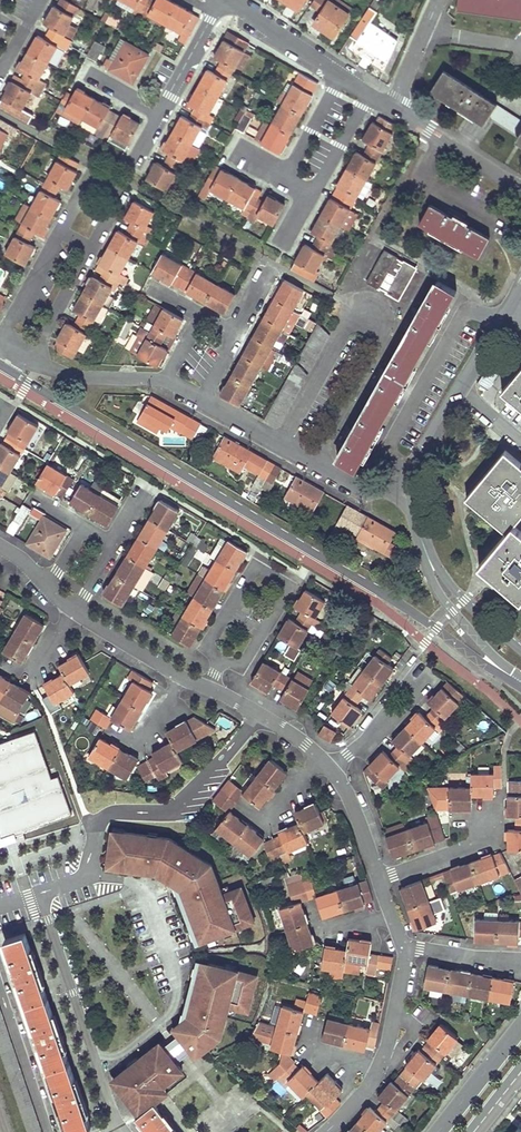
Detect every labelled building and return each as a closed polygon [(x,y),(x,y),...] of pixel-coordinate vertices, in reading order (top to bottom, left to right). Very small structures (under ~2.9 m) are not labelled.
[(47,33),(60,41),(79,8),(70,3),(64,0),(60,0),(55,8),(54,7),(52,10),(44,24),(50,27),(47,33)] [(134,8),(132,13),(139,16),(148,0),(120,0),(134,8)] [(151,0),(148,0),(139,16),(160,28),(162,24),(165,25),(176,5),(167,0),(156,0),(155,2),(151,0)] [(302,0),(283,0),(296,9),(302,0)] [(313,23),(333,37),(349,15),(329,1),(327,0),(314,0),(311,5),(321,12),(313,23)] [(329,1),(349,15),(352,10),(336,0),(329,0),(329,1)] [(376,14),(389,24),(399,10),(385,0),(376,14)] [(457,10),(520,19),(520,0),(459,0),(457,10)] [(179,7),(176,5),(165,25),(182,34),(188,37),(199,18),(191,14),(179,7)] [(101,21),(115,29),(119,20),(106,13),(101,21)] [(364,51),(364,50),(375,58),(372,63),(382,70),(396,41),(369,22),(355,44),(354,45),(354,46),(354,47),(354,48),(354,49),(354,50),(355,51),(356,52),(357,52),(358,53),(359,53),(360,53),(361,53),(362,53),(363,52),(364,51)] [(34,41),(29,51),(49,62),(57,47),(65,52),(69,45),(60,41),(47,33),(43,39),(37,36),(34,41)] [(221,62),(218,68),(230,75),(247,44),(228,33),(221,45),(214,58),(221,62)] [(184,45),(188,37),(182,34),(178,42),(184,45)] [(125,43),(120,41),(109,61),(114,64),(125,43)] [(104,47),(99,45),(95,42),(87,56),(86,57),(96,62),(104,47)] [(141,67),(144,62),(147,56),(125,43),(114,64),(109,61),(107,60),(103,66),(127,80),(131,74),(133,76),(138,67),(141,68),(141,67)] [(57,47),(49,62),(57,66),(65,52),(57,47)] [(49,62),(29,51),(23,61),(18,69),(25,73),(21,79),(42,91),(46,85),(38,80),(49,62)] [(131,74),(127,80),(133,83),(141,68),(138,67),(133,76),(131,74)] [(198,88),(217,98),(230,75),(218,68),(214,74),(207,70),(198,88)] [(444,71),(432,90),(483,124),(489,116),(519,135),(517,138),(520,141),(520,120),(444,71)] [(288,95),(282,93),(277,102),(282,105),(300,115),(306,105),(302,102),(306,95),(311,97),(318,84),(300,74),(288,95)] [(42,91),(21,79),(17,86),(11,83),(10,84),(2,99),(21,110),(30,94),(38,98),(42,91)] [(208,115),(217,98),(198,88),(188,104),(195,108),(192,114),(210,124),(213,118),(208,115)] [(58,106),(82,119),(93,99),(76,90),(73,97),(66,93),(61,102),(58,106)] [(302,102),(306,105),(310,97),(311,97),(306,95),(302,102)] [(102,138),(113,118),(106,115),(109,108),(93,99),(82,119),(98,128),(95,134),(102,138)] [(294,127),(300,115),(282,105),(273,121),(272,124),(285,132),(288,128),(290,124),(294,127)] [(79,125),(82,119),(58,106),(55,112),(79,125)] [(243,115),(239,122),(235,129),(244,133),(252,120),(254,115),(246,110),(244,113),(244,114),(243,115)] [(207,131),(210,124),(192,114),(189,120),(182,116),(172,133),(192,144),(199,131),(201,127),(207,131)] [(118,121),(113,118),(102,138),(108,142),(111,135),(120,140),(128,144),(139,125),(122,115),(118,121)] [(370,145),(367,151),(379,158),(396,127),(379,117),(375,126),(372,124),(363,141),(370,145)] [(98,128),(82,119),(79,125),(95,134),(98,128)] [(267,122),(258,139),(262,141),(272,124),(267,122)] [(285,132),(272,124),(262,141),(261,143),(275,151),(279,144),(283,146),(290,134),(285,132)] [(288,128),(285,132),(290,134),(294,127),(290,124),(288,128)] [(199,131),(192,144),(198,147),(205,134),(199,131)] [(198,147),(192,144),(172,133),(163,150),(166,152),(170,154),(166,161),(179,167),(183,161),(191,165),(201,149),(198,147)] [(356,154),(346,170),(366,181),(377,162),(383,165),(385,161),(379,158),(367,151),(363,158),(356,154)] [(44,184),(56,191),(59,186),(66,190),(76,172),(74,171),(78,163),(61,154),(44,184)] [(166,190),(179,167),(166,161),(163,166),(156,162),(147,179),(166,190)] [(203,186),(226,199),(237,179),(221,170),(220,173),(213,169),(205,182),(203,186)] [(338,188),(335,193),(353,203),(358,196),(366,181),(346,170),(337,187),(338,188)] [(250,212),(257,200),(251,196),(255,189),(237,179),(226,199),(250,212)] [(363,199),(372,184),(366,181),(358,196),(363,199)] [(31,208),(50,219),(55,211),(60,202),(53,198),(56,191),(44,184),(31,208)] [(353,203),(335,193),(331,200),(330,199),(321,216),(340,227),(348,231),(356,215),(349,212),(353,203)] [(263,203),(257,200),(250,212),(247,218),(254,222),(257,216),(265,220),(273,225),(284,205),(267,196),(263,203)] [(129,230),(140,236),(146,226),(153,212),(134,201),(125,218),(133,223),(129,230)] [(44,230),(50,219),(31,208),(24,204),(11,227),(18,230),(31,237),(34,232),(41,236),(44,230)] [(430,205),(419,224),(430,229),(431,228),(441,234),(443,237),(480,257),(490,238),(467,225),(468,223),(465,221),(454,215),(453,217),(447,214),(430,205)] [(319,237),(315,244),(327,250),(340,227),(321,216),(311,233),(319,237)] [(140,236),(147,240),(151,233),(149,232),(151,229),(146,226),(140,236)] [(431,228),(430,229),(435,232),(443,237),(441,234),(431,228)] [(27,244),(31,237),(18,230),(5,254),(24,265),(34,248),(27,244)] [(108,249),(127,259),(136,243),(144,248),(148,241),(147,240),(140,236),(129,230),(126,235),(118,231),(108,249)] [(291,269),(302,275),(313,282),(317,273),(315,271),(324,256),(332,260),(335,254),(327,250),(315,244),(311,250),(304,245),(295,262),(291,269)] [(115,281),(127,259),(108,249),(100,265),(107,269),(104,275),(115,281)] [(383,291),(399,261),(385,253),(368,283),(383,291)] [(163,280),(165,278),(166,275),(173,280),(171,284),(179,288),(189,270),(162,254),(151,273),(160,278),(163,280)] [(228,261),(226,259),(223,258),(218,267),(223,270),(228,261)] [(398,300),(406,284),(414,269),(399,261),(383,291),(398,300)] [(193,296),(199,300),(205,303),(215,284),(189,270),(179,288),(186,292),(189,288),(196,292),(193,296)] [(102,305),(115,281),(104,275),(100,282),(93,277),(83,294),(102,305)] [(165,278),(163,280),(171,284),(173,280),(166,275),(165,278)] [(280,288),(285,291),(290,284),(285,281),(280,288)] [(435,329),(445,310),(455,292),(438,282),(425,305),(422,303),(411,323),(413,325),(392,364),(389,363),(378,383),(380,385),(358,424),(356,423),(344,443),(347,444),(338,461),(355,471),(362,460),(360,459),(365,449),(368,448),(395,400),(393,398),(398,390),(401,389),(428,341),(426,339),(432,329),(435,329)] [(215,284),(205,303),(213,307),(217,310),(220,305),(226,309),(234,295),(215,284)] [(279,303),(292,311),(303,291),(290,284),(285,291),(280,288),(274,300),(279,303)] [(196,292),(189,288),(186,292),(189,294),(193,296),(196,292)] [(101,306),(102,305),(83,294),(74,311),(82,316),(78,322),(89,328),(93,320),(100,323),(108,309),(101,306)] [(275,310),(279,303),(274,300),(270,307),(275,310)] [(268,322),(282,330),(289,334),(299,315),(292,311),(279,303),(275,310),(270,307),(263,319),(268,322)] [(164,309),(156,305),(149,318),(156,322),(164,309)] [(220,305),(217,310),(224,313),(226,309),(220,305)] [(183,320),(164,309),(156,322),(154,326),(151,333),(164,340),(168,335),(173,337),(183,320)] [(123,338),(128,330),(132,322),(126,319),(117,335),(123,338)] [(268,322),(263,319),(259,327),(264,330),(268,322)] [(84,337),(89,328),(78,322),(75,328),(71,326),(67,323),(57,341),(58,341),(76,351),(82,355),(90,340),(84,337)] [(289,334),(282,330),(268,322),(264,330),(259,327),(252,338),(258,341),(271,348),(279,334),(286,338),(289,334)] [(145,330),(151,333),(154,326),(148,324),(145,330)] [(318,324),(317,324),(317,325),(307,344),(297,360),(309,372),(330,336),(318,324)] [(161,346),(164,340),(151,333),(145,330),(142,328),(137,336),(139,337),(146,341),(138,356),(157,366),(165,352),(167,350),(161,346)] [(426,339),(428,341),(435,329),(432,329),(426,339)] [(168,335),(164,340),(173,345),(176,339),(173,337),(168,335)] [(139,337),(131,352),(138,356),(146,341),(139,337)] [(252,338),(248,345),(251,347),(254,348),(258,341),(252,338)] [(164,340),(161,346),(167,350),(169,351),(173,345),(164,340)] [(72,359),(76,351),(58,341),(54,348),(72,359)] [(261,367),(271,348),(258,341),(254,348),(251,347),(248,345),(242,357),(247,360),(261,367)] [(276,351),(274,354),(273,357),(280,361),(283,355),(276,351)] [(243,367),(247,360),(242,357),(238,364),(243,367)] [(250,386),(261,367),(247,360),(243,367),(238,364),(231,376),(250,386)] [(295,364),(291,373),(286,381),(275,400),(264,420),(278,428),(307,376),(295,364)] [(503,392),(520,408),(520,370),(503,392)] [(239,406),(250,386),(231,376),(225,387),(230,390),(225,398),(239,406)] [(230,390),(225,387),(220,396),(225,398),(230,390)] [(151,397),(141,415),(161,427),(168,432),(174,422),(184,428),(182,431),(193,438),(201,425),(201,424),(185,415),(152,396),(151,397)] [(19,415),(14,423),(9,432),(10,433),(7,438),(24,449),(38,426),(19,415)] [(161,427),(141,415),(137,421),(158,433),(161,427)] [(201,440),(208,429),(202,425),(195,436),(201,440)] [(24,449),(7,438),(3,445),(1,443),(0,445),(0,465),(11,471),(24,449)] [(252,453),(224,438),(214,456),(233,467),(232,469),(240,473),(245,466),(260,475),(251,490),(258,494),(266,481),(274,466),(267,462),(260,458),(252,453)] [(360,459),(362,460),(368,448),(365,449),(360,459)] [(504,453),(467,498),(506,532),(479,567),(520,598),(520,533),(514,527),(520,517),(520,466),(504,453)] [(47,489),(49,487),(50,485),(57,490),(55,494),(63,499),(75,479),(70,476),(48,463),(36,482),(47,489)] [(1,496),(4,491),(0,488),(11,471),(0,465),(0,496),(1,496)] [(281,470),(274,466),(266,481),(272,484),(277,477),(281,470)] [(74,470),(70,476),(75,479),(78,473),(74,470)] [(312,513),(318,504),(324,494),(296,478),(284,498),(312,513)] [(80,503),(79,505),(78,507),(88,514),(100,495),(81,484),(72,498),(80,503)] [(51,491),(55,494),(57,490),(50,485),(49,487),(47,489),(51,491)] [(100,495),(112,503),(115,497),(103,490),(100,495)] [(112,503),(100,495),(88,514),(100,521),(102,517),(110,521),(119,506),(112,503)] [(79,505),(80,503),(72,498),(70,503),(77,507),(78,507),(79,505)] [(150,518),(154,521),(168,530),(179,511),(161,500),(150,518)] [(14,520),(17,523),(21,525),(30,509),(23,505),(14,520)] [(43,513),(35,507),(31,513),(40,518),(43,513)] [(376,548),(386,554),(396,560),(401,551),(390,545),(396,534),(384,527),(347,507),(337,525),(345,529),(347,525),(359,532),(357,536),(357,537),(376,548)] [(107,525),(110,521),(102,517),(100,521),(107,525)] [(55,544),(58,540),(60,535),(56,533),(59,527),(44,518),(28,543),(50,556),(57,546),(55,544)] [(150,518),(144,527),(149,529),(154,521),(150,518)] [(138,538),(142,540),(156,549),(168,530),(154,521),(149,529),(144,527),(141,532),(138,538)] [(357,536),(359,532),(347,525),(345,529),(357,536)] [(66,531),(59,527),(56,533),(60,535),(58,540),(55,544),(57,546),(59,542),(66,531)] [(340,531),(337,530),(335,529),(329,538),(335,541),(340,531)] [(193,545),(197,537),(198,536),(192,533),(187,541),(193,545)] [(202,540),(197,537),(193,545),(197,548),(202,540)] [(138,538),(133,545),(138,547),(142,540),(138,538)] [(127,556),(131,559),(145,567),(156,549),(142,540),(138,547),(133,545),(127,556)] [(212,556),(217,560),(236,571),(243,559),(240,558),(238,556),(243,549),(236,545),(229,541),(224,547),(219,544),(212,556)] [(196,549),(197,548),(193,545),(186,555),(190,558),(196,549)] [(240,558),(243,559),(247,551),(243,549),(238,556),(240,558)] [(127,556),(122,564),(126,567),(131,559),(127,556)] [(122,564),(115,575),(134,586),(145,567),(131,559),(126,567),(122,564)] [(210,571),(206,579),(223,590),(228,581),(229,582),(236,571),(217,560),(210,571)] [(210,571),(205,567),(200,575),(206,579),(210,571)] [(170,583),(173,584),(176,586),(182,576),(176,572),(170,583)] [(134,586),(115,575),(104,594),(122,605),(134,586)] [(194,597),(208,606),(213,597),(218,601),(224,590),(223,590),(206,579),(200,575),(193,587),(199,591),(194,597)] [(194,597),(199,591),(193,587),(189,594),(194,597)] [(299,617),(312,625),(325,601),(306,590),(296,607),(303,611),(299,617)] [(208,606),(194,597),(183,616),(197,625),(202,617),(206,620),(213,609),(208,606)] [(213,609),(218,601),(213,597),(208,606),(213,609)] [(151,618),(154,607),(145,604),(142,615),(151,618)] [(26,614),(15,633),(29,642),(33,644),(40,632),(36,630),(38,626),(40,622),(26,614)] [(177,614),(171,623),(177,627),(182,617),(177,614)] [(202,628),(197,625),(183,616),(182,617),(177,627),(172,635),(186,643),(191,635),(195,638),(202,628)] [(202,628),(206,620),(202,617),(197,625),(202,628)] [(288,619),(283,627),(278,636),(298,648),(312,625),(299,617),(296,623),(288,619)] [(38,626),(36,630),(40,632),(41,631),(45,625),(40,622),(38,626)] [(29,642),(15,633),(4,652),(22,663),(28,653),(29,651),(25,649),(29,642)] [(190,646),(195,638),(191,635),(186,643),(190,646)] [(25,649),(29,651),(33,644),(29,642),(25,649)] [(380,649),(364,670),(383,684),(394,668),(391,666),(388,664),(392,658),(380,649)] [(64,674),(70,684),(90,673),(84,663),(79,654),(68,660),(59,666),(64,674)] [(279,689),(286,675),(263,662),(251,682),(259,686),(269,692),(273,685),(279,689)] [(364,670),(358,666),(347,680),(353,685),(364,670)] [(342,687),(348,692),(360,701),(364,695),(371,700),(383,684),(364,670),(353,685),(347,680),(342,687)] [(152,682),(133,671),(129,678),(134,681),(122,700),(137,709),(141,711),(148,699),(144,697),(149,689),(152,682)] [(293,680),(286,675),(279,689),(285,692),(283,695),(281,699),(298,709),(310,689),(308,689),(313,681),(298,672),(293,680)] [(54,684),(46,689),(55,703),(65,698),(74,692),(70,684),(64,674),(53,680),(52,680),(54,684)] [(8,687),(2,682),(4,678),(0,676),(0,701),(8,687)] [(4,678),(2,682),(8,687),(11,682),(4,678)] [(44,685),(46,689),(54,684),(52,680),(44,685)] [(19,687),(17,685),(11,682),(8,687),(0,701),(20,712),(28,697),(20,693),(22,689),(19,687)] [(429,713),(445,728),(450,723),(445,718),(466,697),(448,682),(429,703),(434,708),(429,713)] [(30,693),(22,689),(20,693),(28,697),(30,693)] [(149,689),(144,697),(148,699),(152,691),(149,689)] [(360,701),(348,692),(332,713),(350,727),(362,711),(356,706),(360,701)] [(137,709),(122,700),(112,718),(130,729),(133,724),(137,718),(133,715),(137,709)] [(105,728),(112,718),(97,709),(91,720),(105,728)] [(406,727),(422,743),(436,729),(440,733),(445,728),(429,713),(425,718),(419,713),(406,727)] [(205,723),(194,717),(186,722),(188,726),(181,730),(179,725),(175,727),(167,732),(172,742),(177,751),(216,730),(205,723)] [(181,730),(188,726),(186,722),(179,725),(181,730)] [(319,734),(331,741),(337,732),(325,725),(319,734)] [(409,757),(422,743),(406,727),(393,741),(399,747),(394,752),(409,766),(414,761),(409,757)] [(1,816),(0,817),(0,837),(15,832),(14,830),(60,815),(61,819),(72,815),(59,776),(48,780),(31,733),(0,743),(0,815),(1,816)] [(109,768),(118,753),(119,750),(112,746),(112,745),(108,742),(100,738),(89,756),(101,763),(109,768)] [(460,751),(462,749),(464,747),(458,741),(454,745),(460,751)] [(154,757),(148,760),(156,775),(159,781),(166,776),(163,771),(182,760),(177,751),(172,742),(160,749),(162,753),(154,757)] [(160,749),(152,753),(154,757),(162,753),(160,749)] [(130,756),(125,753),(120,750),(119,750),(118,753),(109,768),(127,779),(135,765),(128,759),(130,756)] [(404,771),(409,766),(394,752),(389,756),(383,751),(374,762),(369,766),(375,772),(370,777),(382,789),(385,786),(388,783),(386,781),(400,767),(404,771)] [(131,756),(130,756),(128,759),(135,765),(138,760),(131,756)] [(270,759),(256,776),(269,787),(273,790),(278,785),(280,781),(282,779),(278,776),(283,770),(270,759)] [(141,764),(140,766),(139,768),(146,781),(156,775),(148,760),(141,764)] [(486,790),(490,790),(494,790),(494,788),(502,788),(502,768),(494,768),(494,774),(471,774),(471,788),(471,795),(486,795),(486,790)] [(287,773),(283,770),(278,776),(282,779),(287,773)] [(228,781),(220,791),(236,803),(243,794),(260,807),(266,800),(268,797),(264,794),(269,787),(256,776),(244,793),(228,781)] [(516,823),(520,823),(520,782),(508,782),(508,796),(508,810),(508,816),(512,816),(516,816),(516,823)] [(273,790),(269,787),(264,794),(268,797),(273,790)] [(471,804),(471,795),(471,788),(427,788),(434,809),(461,809),(463,809),(463,804),(471,804)] [(236,803),(220,791),(214,800),(215,801),(229,812),(231,810),(236,803)] [(306,807),(302,809),(295,812),(300,823),(304,832),(324,823),(328,821),(326,816),(322,818),(319,812),(317,808),(310,811),(308,807),(306,807)] [(229,812),(223,820),(216,828),(225,835),(233,841),(243,829),(236,824),(240,820),(229,812)] [(407,830),(414,850),(427,846),(425,841),(433,838),(435,843),(445,839),(436,814),(426,818),(427,822),(407,830)] [(246,825),(240,820),(236,824),(243,829),(246,825)] [(281,836),(273,840),(280,855),(308,842),(304,832),(300,823),(287,828),(289,833),(281,836)] [(516,823),(516,830),(508,830),(508,836),(509,849),(520,850),(520,823),(516,823)] [(405,824),(385,832),(387,837),(407,830),(405,824)] [(246,825),(243,829),(233,841),(245,850),(251,855),(264,839),(259,834),(246,825)] [(225,835),(216,828),(212,834),(221,840),(225,835)] [(402,854),(414,850),(407,830),(387,837),(392,853),(400,850),(402,854)] [(0,837),(0,838),(2,845),(17,840),(15,832),(0,837)] [(123,836),(112,834),(108,863),(119,865),(118,869),(144,872),(144,868),(153,869),(152,873),(157,874),(167,880),(169,877),(174,880),(172,883),(182,889),(182,891),(187,904),(189,903),(194,916),(192,917),(199,936),(200,938),(204,937),(205,941),(245,926),(243,922),(253,918),(243,891),(233,895),(232,891),(223,894),(212,864),(206,861),(204,864),(196,859),(195,861),(189,858),(192,852),(170,838),(157,837),(157,840),(148,839),(149,835),(123,832),(123,836)] [(264,839),(251,855),(254,858),(261,848),(265,847),(264,844),(265,843),(264,839)] [(265,847),(271,859),(280,855),(273,840),(265,843),(264,844),(265,847)] [(229,847),(241,856),(245,850),(233,841),(229,847)] [(192,852),(189,858),(195,861),(196,859),(204,864),(206,861),(192,852)] [(471,863),(479,883),(510,871),(501,853),(493,856),(494,859),(485,862),(484,858),(471,863)] [(460,867),(460,869),(461,871),(452,875),(453,877),(445,880),(450,893),(455,905),(462,902),(458,891),(479,883),(471,863),(460,867)] [(316,897),(317,896),(311,880),(308,870),(300,873),(302,881),(303,883),(308,900),(316,897)] [(452,875),(451,870),(443,873),(445,880),(453,877),(452,875)] [(366,880),(337,890),(344,911),(358,906),(365,904),(365,903),(373,900),(366,880)] [(287,929),(303,925),(300,916),(305,915),(304,914),(300,902),(303,901),(308,900),(303,883),(302,881),(288,885),(293,904),(280,908),(287,929)] [(409,909),(429,901),(422,881),(406,887),(409,895),(404,896),(407,903),(409,909)] [(337,890),(317,896),(316,897),(321,913),(330,910),(331,915),(335,914),(344,911),(337,890)] [(182,891),(177,892),(194,938),(199,936),(192,917),(194,916),(189,903),(187,904),(182,891)] [(413,921),(416,921),(418,920),(421,928),(437,922),(429,901),(409,909),(413,921)] [(486,941),(496,942),(498,920),(484,920),(476,920),(475,936),(479,937),(484,937),(484,941),(486,941)] [(519,935),(520,921),(508,921),(499,921),(498,920),(496,942),(509,942),(509,938),(519,938),(519,935)] [(307,923),(303,925),(287,929),(293,950),(309,946),(306,937),(311,936),(311,934),(309,929),(307,923)] [(33,1030),(32,1031),(39,1053),(43,1051),(57,1094),(54,1095),(61,1117),(65,1116),(70,1131),(76,1131),(90,1128),(24,933),(5,940),(13,965),(10,966),(18,988),(21,987),(35,1029),(33,1030)] [(349,939),(348,950),(344,972),(360,975),(361,963),(367,964),(366,973),(375,974),(377,966),(391,968),(393,958),(388,957),(379,956),(370,954),(371,948),(366,947),(362,946),(362,941),(359,941),(349,939)] [(348,950),(334,948),(333,953),(324,952),(321,968),(331,970),(330,977),(343,980),(344,972),(348,950)] [(189,1016),(174,1027),(197,1056),(204,1051),(200,1046),(206,1042),(207,1043),(214,1038),(217,1041),(221,1037),(229,1006),(239,1008),(240,1004),(250,1007),(257,979),(247,976),(248,972),(206,962),(206,966),(202,965),(201,967),(196,987),(198,988),(195,1001),(193,1000),(189,1014),(189,1016)] [(196,965),(184,1013),(189,1014),(193,1000),(195,1001),(198,988),(196,987),(201,967),(196,965)] [(446,991),(450,970),(441,968),(437,967),(436,972),(427,970),(424,987),(431,988),(445,991),(446,991)] [(461,972),(450,970),(446,991),(468,995),(471,978),(461,977),(462,972),(461,972)] [(472,974),(471,978),(468,995),(489,999),(492,982),(483,981),(484,978),(484,976),(482,976),(472,974)] [(493,978),(492,982),(489,999),(510,1003),(513,986),(504,985),(505,980),(502,979),(493,978)] [(445,991),(431,988),(429,996),(444,999),(445,991)] [(277,1027),(292,1031),(294,1024),(300,1025),(301,1022),(304,1009),(317,1012),(321,996),(309,993),(306,1002),(297,999),(294,1009),(282,1006),(282,1007),(277,1024),(277,1027)] [(277,1024),(282,1007),(276,1005),(271,1023),(277,1024)] [(42,1130),(36,1123),(38,1121),(32,1113),(35,1110),(29,1103),(31,1100),(25,1092),(27,1090),(21,1082),(24,1079),(18,1071),(20,1068),(15,1061),(17,1058),(11,1050),(14,1047),(8,1040),(10,1037),(4,1029),(6,1026),(0,1019),(3,1015),(0,1012),(0,1049),(28,1131),(41,1131),(42,1130)] [(332,1037),(332,1039),(331,1042),(332,1042),(343,1045),(349,1024),(328,1018),(324,1035),(332,1037)] [(349,1024),(343,1045),(356,1048),(358,1043),(366,1045),(375,1048),(380,1025),(372,1022),(370,1029),(349,1024)] [(430,1042),(426,1047),(441,1059),(458,1039),(450,1032),(441,1025),(428,1040),(430,1042)] [(485,1042),(491,1037),(482,1026),(476,1031),(485,1042)] [(289,1043),(292,1044),(294,1045),(295,1043),(298,1033),(292,1031),(277,1027),(271,1048),(287,1052),(289,1043)] [(206,1042),(200,1046),(204,1051),(217,1041),(214,1038),(207,1043),(206,1042)] [(139,1115),(153,1104),(161,1098),(156,1092),(167,1083),(165,1080),(173,1073),(176,1076),(182,1071),(159,1042),(138,1059),(140,1062),(132,1069),(129,1066),(118,1075),(124,1082),(118,1087),(117,1088),(127,1101),(129,1099),(135,1106),(133,1107),(139,1115)] [(408,1067),(401,1075),(416,1088),(441,1059),(426,1047),(421,1052),(419,1051),(406,1066),(408,1067)] [(280,1077),(293,1064),(290,1060),(286,1056),(283,1055),(282,1062),(272,1072),(278,1079),(280,1077)] [(138,1059),(129,1066),(132,1069),(140,1062),(138,1059)] [(306,1094),(312,1089),(319,1082),(313,1076),(309,1072),(306,1076),(300,1069),(293,1064),(280,1077),(286,1083),(288,1081),(303,1098),(306,1094)] [(300,1069),(306,1076),(309,1072),(303,1066),(300,1069)] [(165,1080),(167,1083),(176,1076),(173,1073),(165,1080)] [(340,1104),(337,1101),(335,1098),(339,1094),(333,1087),(336,1084),(326,1074),(319,1082),(312,1089),(327,1104),(321,1109),(311,1119),(317,1124),(327,1117),(340,1104)] [(118,1075),(113,1080),(118,1087),(124,1082),(118,1075)] [(385,1102),(380,1108),(391,1117),(400,1124),(402,1126),(407,1120),(396,1111),(416,1088),(401,1075),(394,1083),(391,1081),(379,1097),(385,1102)] [(336,1084),(333,1087),(339,1094),(342,1090),(337,1086),(336,1084)] [(327,1104),(312,1089),(306,1094),(321,1109),(327,1104)] [(136,1118),(147,1131),(175,1131),(171,1128),(174,1126),(160,1109),(158,1110),(153,1104),(139,1115),(136,1118)] [(380,1108),(376,1113),(369,1107),(357,1122),(368,1131),(379,1131),(388,1121),(391,1117),(380,1108)] [(388,1121),(397,1129),(400,1124),(391,1117),(388,1121)] [(357,1122),(349,1131),(368,1131),(357,1122)]
